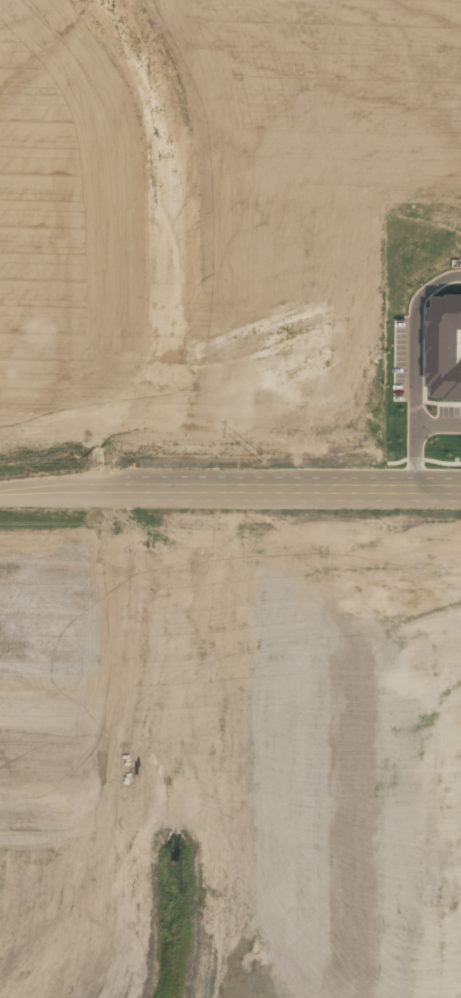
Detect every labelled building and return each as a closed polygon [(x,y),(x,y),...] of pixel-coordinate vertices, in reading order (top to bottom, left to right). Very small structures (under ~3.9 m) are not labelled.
[(460,400),(460,292),(437,293),(437,306),(431,306),(432,387),(435,387),(436,400),(460,400)]
